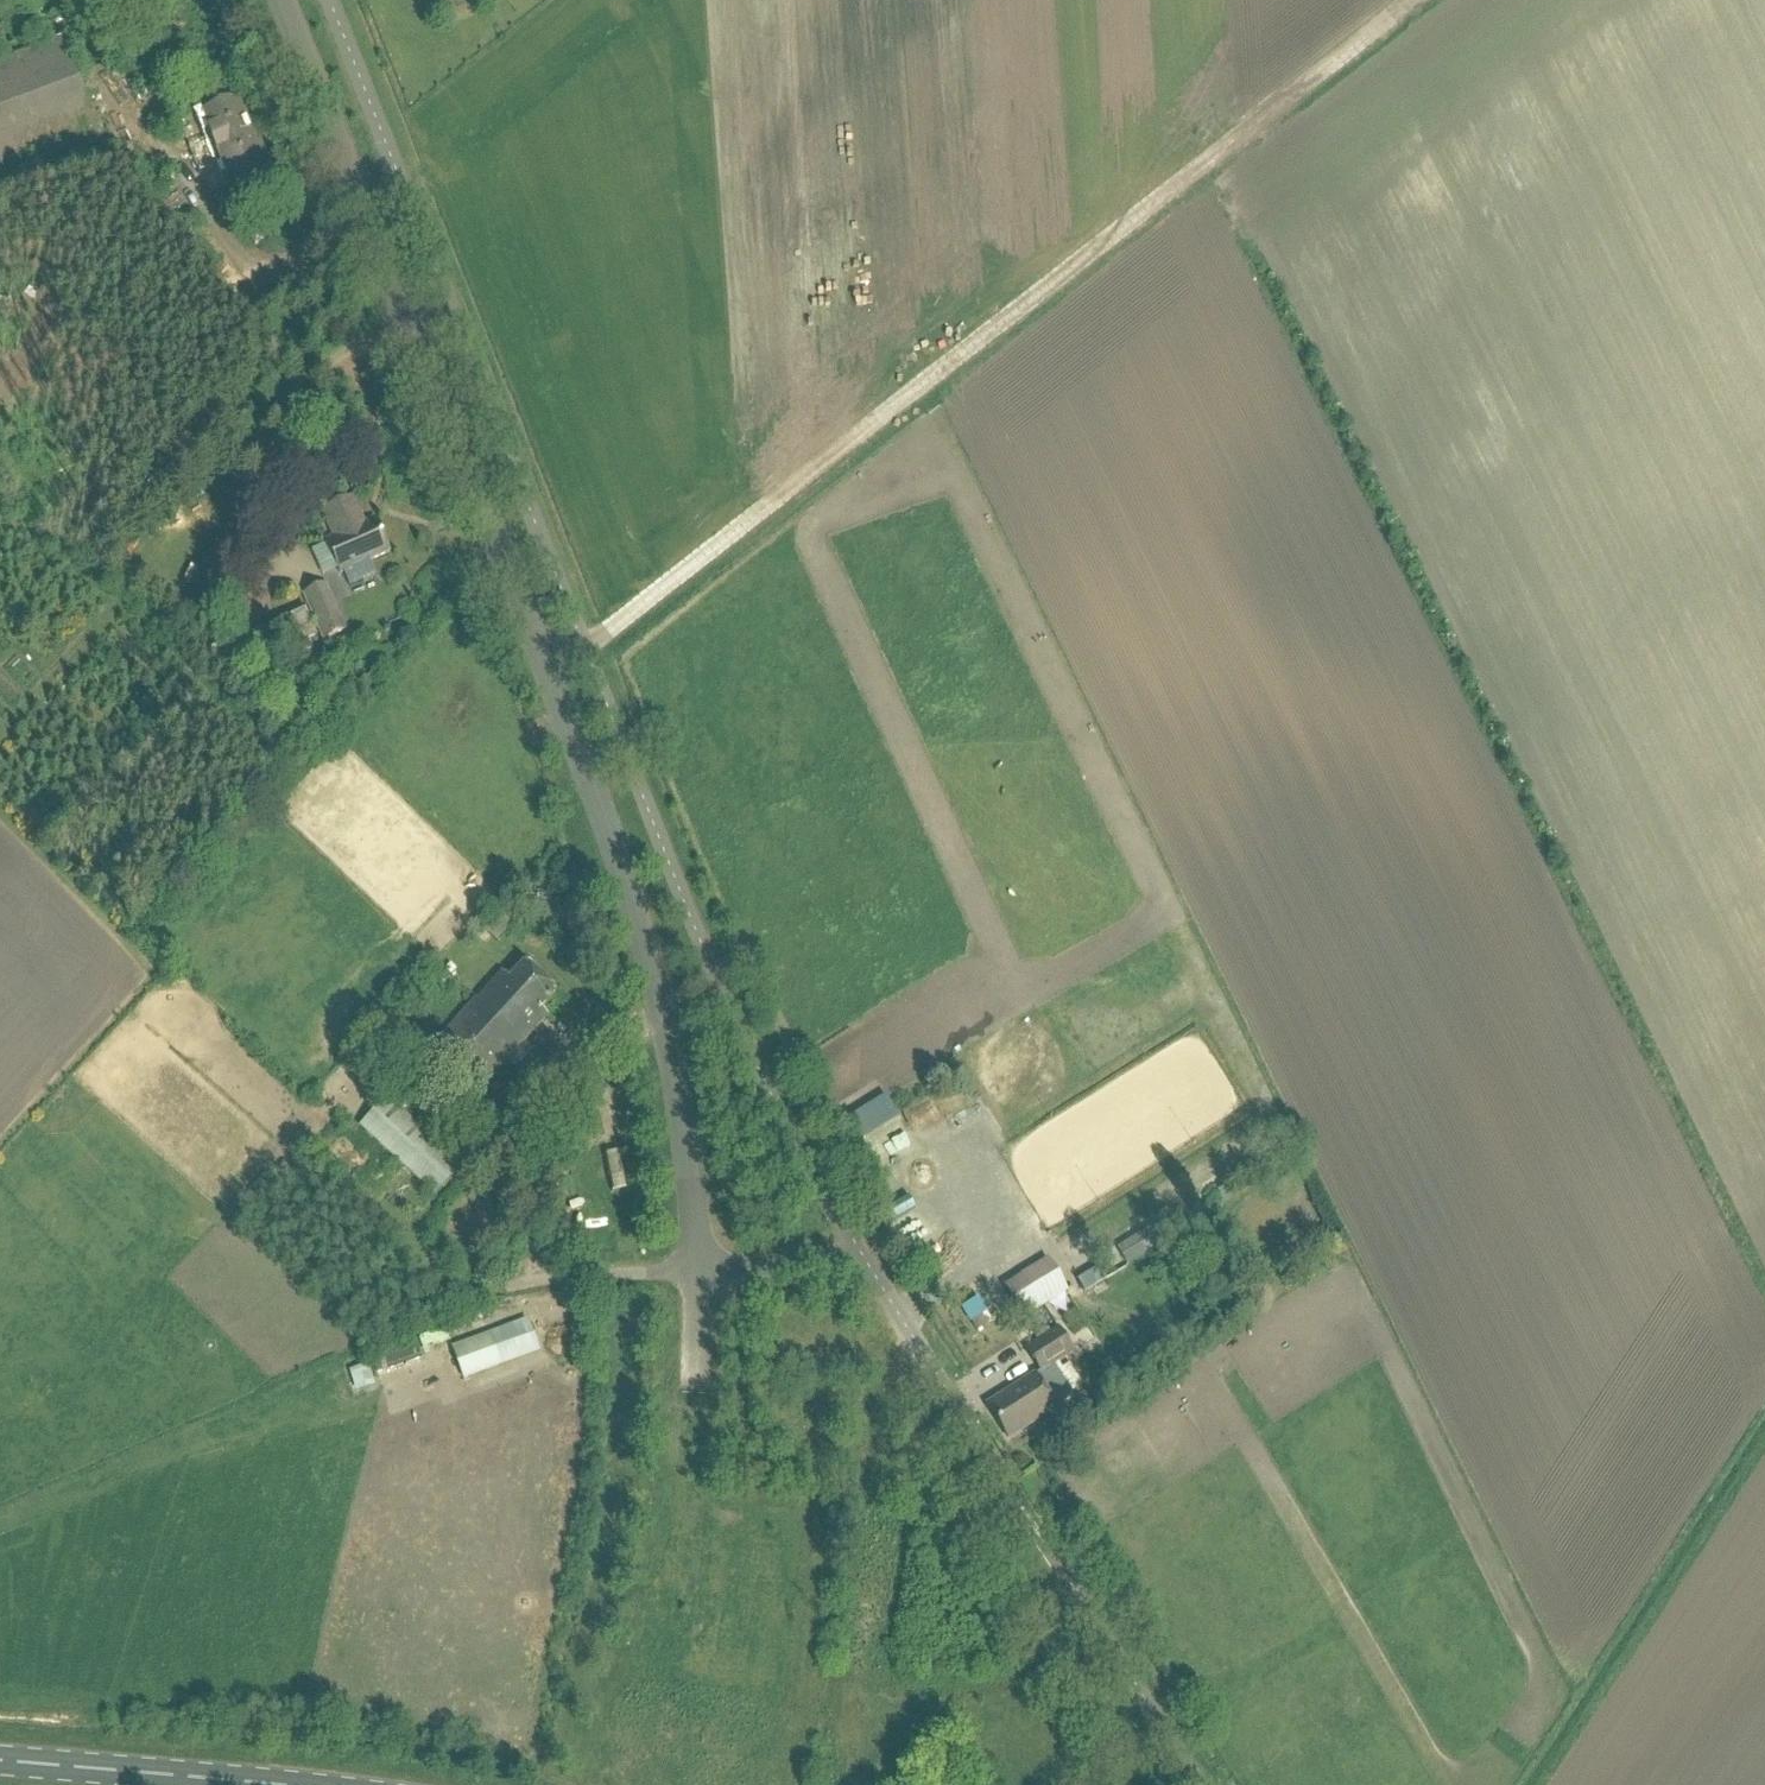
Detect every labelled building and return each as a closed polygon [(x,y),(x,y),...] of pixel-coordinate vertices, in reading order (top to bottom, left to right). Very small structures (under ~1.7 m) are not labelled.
[(97,133),(62,44),(0,68),(0,171),(97,133)] [(207,135),(212,132),(230,177),(271,161),(263,139),(257,141),(242,101),(200,117),(207,135)] [(374,519),(364,524),(353,499),(322,513),(333,538),(325,542),(341,576),(353,570),(352,568),(366,561),(367,564),(390,554),(374,519)] [(246,583),(256,570),(241,558),(231,571),(246,583)] [(309,615),(322,643),(347,633),(326,586),(301,597),(309,615)] [(439,1038),(487,1083),(548,1016),(541,1009),(555,993),(526,965),(511,982),(500,972),(439,1038)] [(490,1099),(507,1114),(550,1067),(533,1052),(490,1099)] [(358,1130),(433,1200),(461,1170),(385,1100),(358,1130)] [(467,1228),(450,1231),(452,1246),(470,1243),(467,1228)] [(1047,1259),(1001,1289),(1020,1319),(1066,1289),(1047,1259)] [(1073,1398),(1054,1367),(1074,1354),(1059,1330),(1026,1351),(1041,1375),(988,1408),(987,1409),(1008,1440),(1009,1439),(1073,1398)] [(452,1350),(462,1381),(503,1369),(493,1337),(452,1350)] [(416,1390),(428,1387),(423,1368),(411,1371),(416,1390)]
